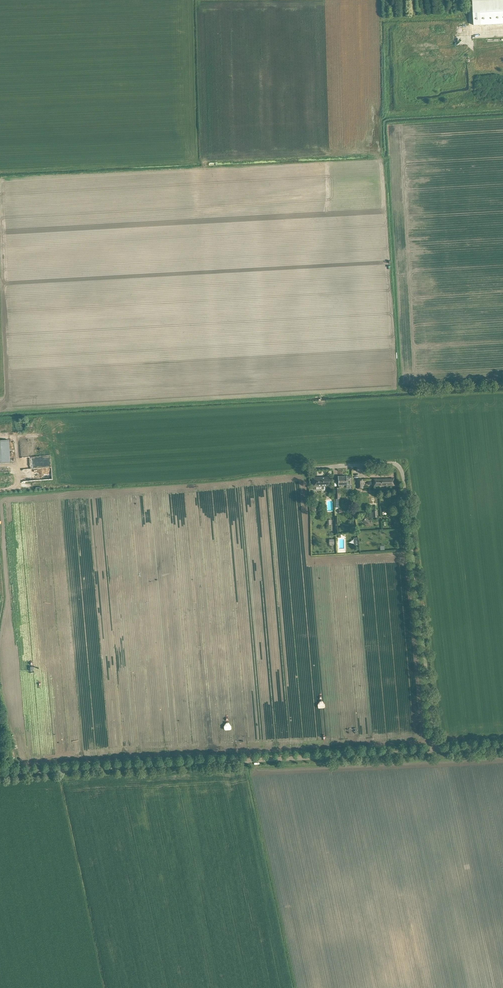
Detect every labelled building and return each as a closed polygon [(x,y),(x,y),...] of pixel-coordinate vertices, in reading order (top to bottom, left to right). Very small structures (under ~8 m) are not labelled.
[(474,25),(481,25),(502,24),(502,0),(472,0),(474,25)] [(10,463),(9,440),(0,440),(0,463),(10,463)] [(51,466),(50,455),(42,456),(43,467),(51,466)] [(338,485),(347,485),(347,486),(351,486),(351,477),(347,477),(346,476),(338,476),(338,485)] [(314,489),(321,489),(322,490),(324,490),(325,489),(325,486),(329,486),(329,477),(313,477),(313,486),(314,486),(314,489)]
